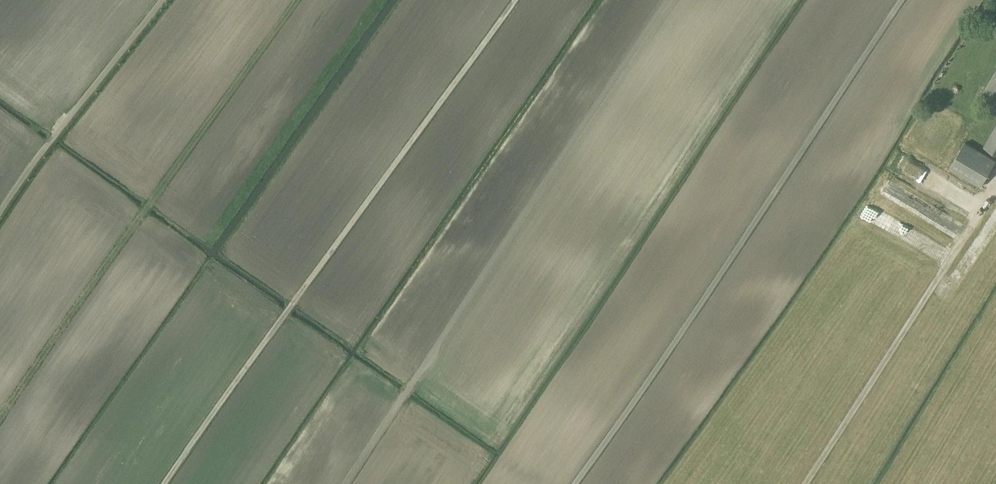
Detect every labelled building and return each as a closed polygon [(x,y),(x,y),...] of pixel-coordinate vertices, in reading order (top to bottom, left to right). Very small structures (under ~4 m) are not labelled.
[(984,147),(995,154),(995,126),(984,147)] [(965,144),(951,170),(979,187),(994,161),(965,144)]
